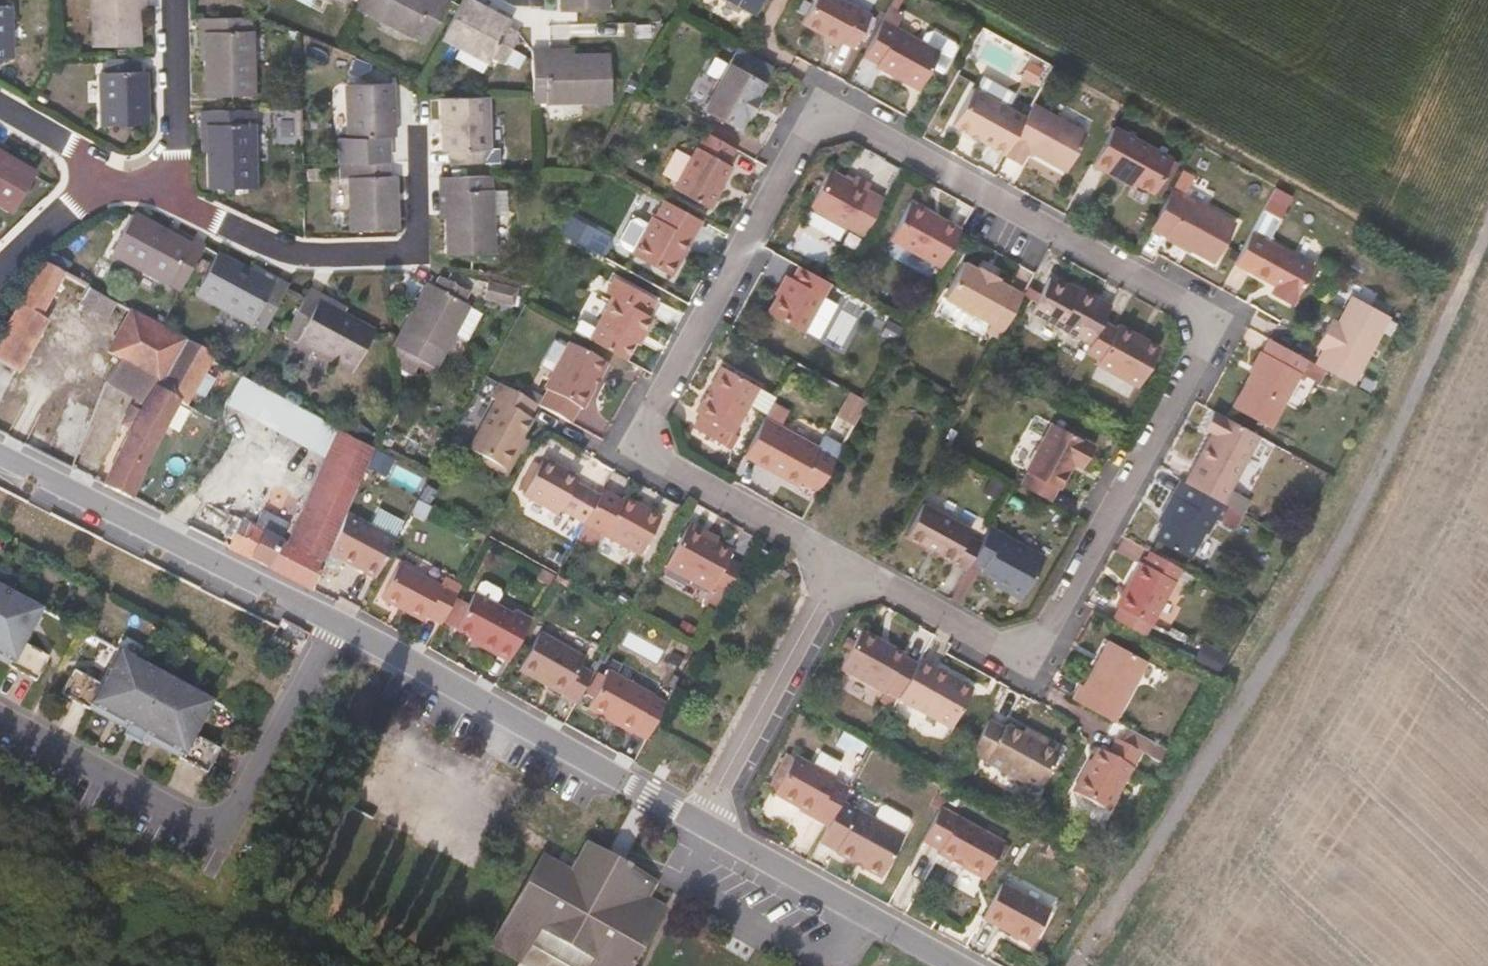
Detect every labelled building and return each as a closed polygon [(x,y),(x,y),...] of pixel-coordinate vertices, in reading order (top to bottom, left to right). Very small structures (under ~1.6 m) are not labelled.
[(10,4),(3,4),(3,0),(0,0),(0,58),(11,57),(10,4)] [(145,0),(92,0),(93,46),(139,45),(138,10),(145,9),(145,0)] [(356,5),(425,43),(449,0),(359,0),(356,5)] [(508,28),(511,23),(488,10),(469,0),(463,0),(442,37),(489,63),(493,58),(503,64),(520,34),(508,28)] [(562,11),(607,11),(607,0),(562,0),(562,11)] [(744,10),(754,15),(762,0),(726,0),(728,1),(726,6),(741,14),(744,10)] [(872,14),(846,0),(814,0),(802,21),(839,42),(841,38),(855,45),(872,14)] [(251,95),(251,16),(198,17),(198,59),(206,59),(207,96),(251,95)] [(921,88),(942,51),(898,27),(877,65),(921,88)] [(611,100),(611,56),(573,55),(573,47),(531,48),(532,102),(611,100)] [(146,97),(146,70),(140,70),(139,57),(106,58),(106,70),(100,71),(101,124),(146,124),(146,97)] [(750,113),(752,110),(759,114),(765,102),(759,98),(760,96),(759,94),(766,81),(732,62),(722,79),(717,76),(711,88),(716,92),(707,109),(740,127),(748,114),(750,113)] [(393,121),(392,83),(348,84),(349,138),(354,138),(355,163),(389,162),(388,137),(393,137),(393,121)] [(1008,153),(1028,116),(973,87),(954,122),(1008,153)] [(489,150),(488,96),(441,97),(442,135),(443,151),(449,151),(449,163),(498,163),(497,150),(489,150)] [(1068,169),(1088,131),(1036,102),(1028,116),(1008,153),(1007,154),(1023,163),(1031,148),(1068,169)] [(200,151),(208,151),(208,188),(253,187),(252,108),(200,110),(200,151)] [(1157,192),(1176,157),(1116,124),(1096,162),(1126,178),(1128,175),(1157,192)] [(674,185),(710,204),(715,206),(728,182),(719,177),(736,146),(705,129),(674,185)] [(11,211),(34,171),(4,153),(0,151),(0,204),(11,211)] [(396,200),(395,174),(388,174),(389,162),(355,163),(352,163),(352,173),(350,175),(352,229),(396,228),(396,200)] [(1154,225),(1169,233),(1166,237),(1193,251),(1195,247),(1218,260),(1241,216),(1189,187),(1199,169),(1188,163),(1154,225)] [(812,204),(848,224),(866,234),(887,198),(869,187),(871,182),(858,173),(854,180),(832,167),(812,204)] [(439,217),(446,217),(448,255),(493,254),(490,174),(438,176),(439,190),(439,217)] [(672,274),(704,218),(666,198),(657,215),(655,213),(634,252),(672,274)] [(964,228),(938,214),(911,199),(890,237),(942,265),(964,228)] [(205,244),(193,237),(169,223),(165,230),(134,213),(111,253),(180,290),(205,244)] [(1297,302),(1319,263),(1273,238),(1257,268),(1279,280),(1275,290),(1297,302)] [(288,285),(251,265),(248,271),(217,254),(195,294),(263,331),(288,285)] [(1024,292),(998,278),(998,275),(979,264),(977,267),(963,259),(943,294),(1004,328),(1024,292)] [(803,329),(830,280),(800,264),(794,275),(790,273),(768,311),(803,329)] [(641,343),(657,315),(651,312),(658,299),(612,273),(603,290),(611,295),(595,327),(587,322),(581,334),(627,358),(636,340),(641,343)] [(1104,318),(1113,301),(1082,285),(1080,288),(1052,273),(1033,307),(1092,339),(1104,318)] [(441,353),(468,306),(462,303),(468,291),(438,275),(432,287),(427,285),(418,302),(402,331),(441,353)] [(512,305),(516,290),(487,281),(482,296),(512,305)] [(116,301),(87,286),(77,303),(107,318),(116,301)] [(345,308),(321,295),(308,288),(283,335),(353,372),(374,332),(342,315),(345,308)] [(1354,382),(1390,314),(1355,294),(1338,324),(1331,320),(1318,342),(1326,347),(1318,362),(1327,367),(1354,382)] [(0,334),(0,433),(8,437),(52,459),(83,399),(19,369),(46,319),(17,304),(0,334)] [(157,386),(183,339),(130,310),(106,352),(118,359),(158,381),(155,385),(157,386)] [(1138,384),(1162,343),(1120,321),(1118,325),(1104,318),(1092,339),(1086,350),(1098,357),(1097,361),(1138,384)] [(1272,338),(1267,349),(1261,349),(1250,369),(1254,372),(1236,403),(1274,424),(1305,369),(1321,378),(1327,367),(1318,362),(1272,338)] [(187,404),(214,355),(183,339),(157,386),(179,399),(187,404)] [(584,407),(602,375),(609,360),(572,340),(546,386),(550,388),(542,403),(572,420),(580,405),(584,407)] [(412,371),(419,355),(398,346),(391,363),(412,371)] [(105,383),(135,399),(130,407),(121,424),(132,429),(103,484),(131,497),(179,399),(157,386),(155,385),(158,381),(118,359),(105,383)] [(733,430),(750,402),(767,412),(773,401),(777,394),(723,364),(697,409),(702,412),(695,425),(725,442),(732,429),(733,430)] [(342,432),(238,377),(226,400),(329,457),(342,432)] [(523,435),(534,417),(530,414),(538,402),(500,381),(492,396),(498,400),(472,447),(490,458),(487,463),(504,472),(508,475),(528,438),(523,435)] [(869,398),(853,389),(850,394),(839,414),(855,423),(869,398)] [(767,412),(748,448),(744,453),(771,468),(797,483),(799,479),(818,490),(842,445),(824,434),(817,446),(777,423),(786,408),(773,401),(767,412)] [(1222,500),(1260,433),(1207,404),(1198,420),(1217,431),(1210,442),(1208,441),(1185,480),(1222,500)] [(1082,463),(1094,442),(1053,419),(1026,466),(1028,470),(1021,482),(1049,498),(1057,484),(1059,485),(1074,459),(1082,463)] [(328,553),(346,512),(373,450),(342,432),(329,457),(285,548),(323,567),(328,553)] [(384,454),(388,445),(380,441),(376,449),(384,454)] [(378,469),(384,454),(376,449),(369,464),(378,469)] [(600,494),(578,481),(580,478),(545,458),(526,493),(561,512),(565,507),(586,520),(600,494)] [(642,554),(663,515),(648,508),(644,509),(624,497),(623,500),(603,489),(600,494),(586,520),(585,523),(642,554)] [(1188,555),(1204,529),(1207,530),(1215,515),(1173,492),(1164,506),(1169,509),(1154,536),(1188,555)] [(970,526),(923,501),(905,533),(967,567),(972,557),(980,542),(966,534),(970,526)] [(397,541),(408,519),(386,507),(375,529),(397,541)] [(212,538),(227,546),(252,559),(291,578),(312,589),(323,567),(285,548),(279,545),(287,530),(267,520),(268,517),(260,512),(253,526),(240,520),(232,536),(195,517),(189,527),(212,538)] [(377,579),(397,541),(375,529),(346,512),(328,553),(377,579)] [(735,551),(717,540),(719,537),(692,521),(668,564),(713,589),(716,584),(729,591),(744,565),(731,558),(735,551)] [(1021,597),(1044,555),(989,525),(980,542),(972,557),(984,564),(982,569),(1008,583),(1005,589),(1021,597)] [(770,564),(775,554),(762,546),(757,556),(770,564)] [(1151,622),(1182,568),(1150,550),(1144,562),(1140,561),(1117,603),(1151,622)] [(442,624),(462,584),(448,577),(443,586),(401,563),(383,598),(425,621),(428,616),(442,624)] [(0,588),(0,657),(8,661),(5,666),(33,682),(43,665),(47,658),(20,643),(39,609),(0,588)] [(512,657),(534,616),(518,607),(515,612),(476,591),(457,627),(482,641),(481,642),(496,651),(498,648),(512,657)] [(899,695),(917,660),(905,654),(907,651),(881,637),(879,640),(860,629),(840,667),(885,691),(887,689),(899,695)] [(585,666),(589,657),(543,632),(522,669),(579,701),(596,671),(585,666)] [(1116,719),(1149,659),(1110,637),(1085,682),(1082,681),(1073,696),(1116,719)] [(210,701),(116,651),(97,684),(72,670),(59,695),(86,711),(90,704),(127,725),(122,735),(135,743),(142,732),(178,754),(176,758),(204,774),(218,749),(192,735),(210,701)] [(951,728),(971,689),(947,676),(949,674),(919,657),(917,660),(899,695),(897,698),(951,728)] [(668,702),(654,694),(656,691),(612,667),(590,708),(635,733),(636,730),(649,737),(668,702)] [(1061,747),(1041,736),(1025,728),(1022,733),(1006,724),(1004,728),(988,719),(972,749),(987,758),(985,761),(1037,790),(1061,747)] [(1069,788),(1074,791),(1112,812),(1144,753),(1117,738),(1109,752),(1099,746),(1092,759),(1087,756),(1069,788)] [(793,808),(807,816),(827,827),(841,802),(847,790),(832,780),(839,767),(817,755),(810,767),(789,756),(767,794),(793,808)] [(833,853),(851,864),(862,869),(880,879),(910,824),(908,820),(906,818),(887,807),(879,808),(873,820),(841,802),(827,827),(819,841),(835,850),(833,853)] [(1003,841),(940,806),(922,839),(939,848),(936,853),(983,878),(1003,841)] [(666,912),(648,902),(655,886),(579,844),(562,874),(539,861),(493,940),(528,960),(534,951),(558,963),(563,965),(634,965),(636,963),(644,949),(666,912)] [(1031,945),(1051,909),(1003,882),(983,919),(1031,945)]
